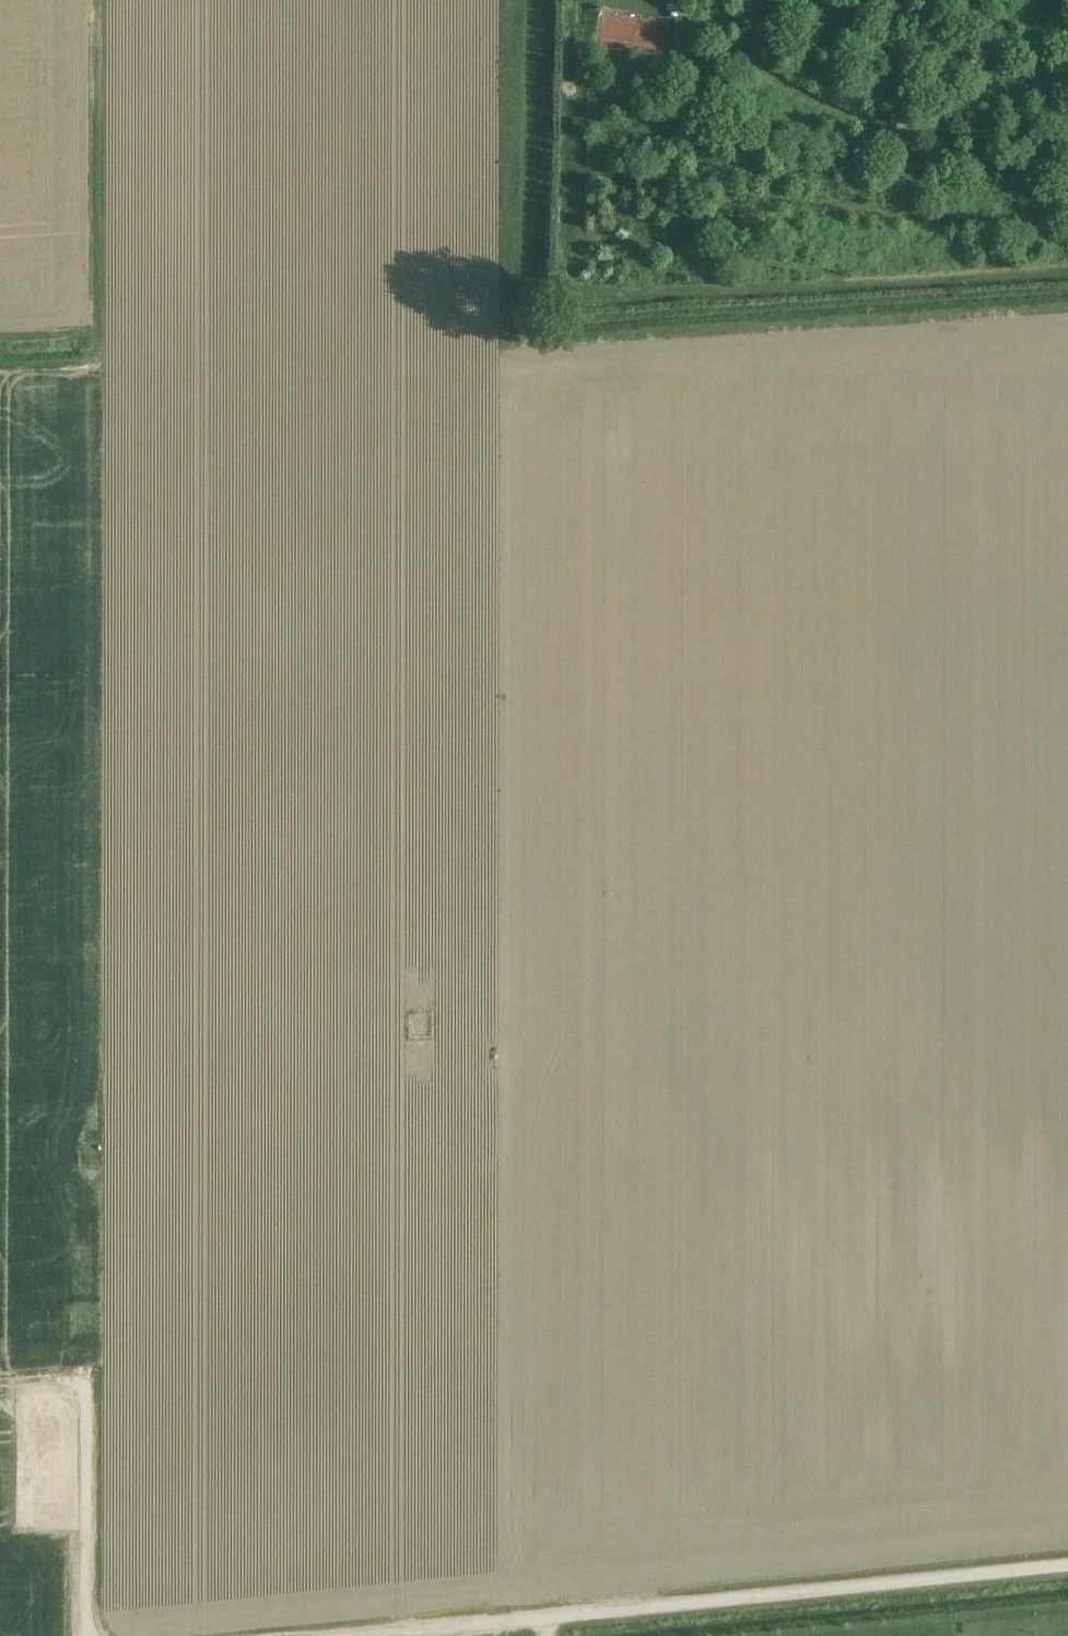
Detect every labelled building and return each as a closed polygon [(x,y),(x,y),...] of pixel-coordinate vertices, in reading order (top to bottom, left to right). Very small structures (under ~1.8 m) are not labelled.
[(697,24),(699,7),(690,5),(688,23),(697,24)]
